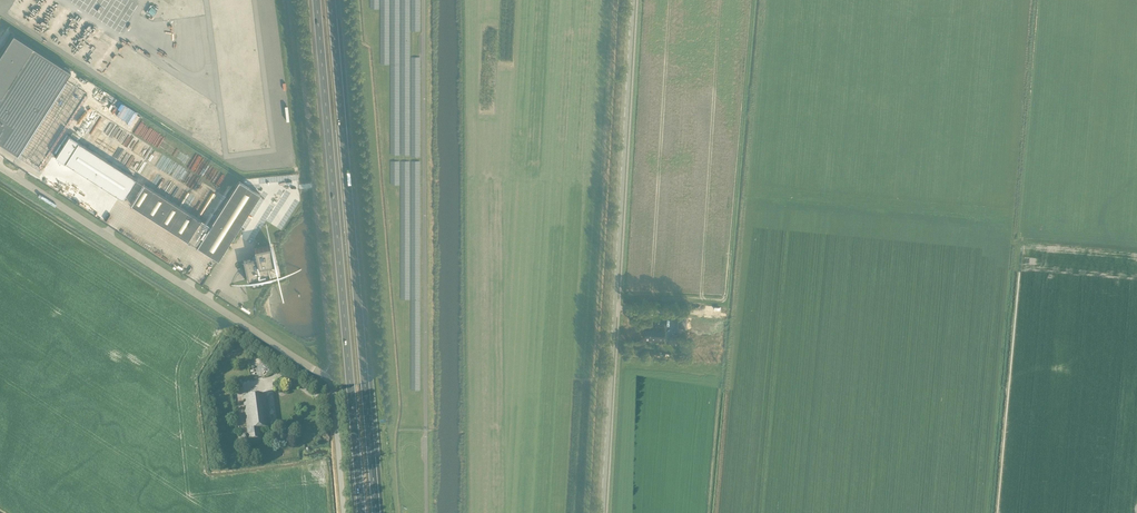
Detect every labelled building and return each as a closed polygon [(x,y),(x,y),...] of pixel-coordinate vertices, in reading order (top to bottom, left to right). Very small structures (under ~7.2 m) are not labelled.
[(0,95),(32,45),(13,33),(0,53),(0,95)] [(0,95),(0,142),(38,167),(85,94),(64,80),(70,70),(32,45),(0,95)] [(108,132),(107,149),(103,146),(100,150),(96,152),(126,168),(124,166),(127,165),(128,167),(132,165),(132,164),(134,161),(135,158),(126,149),(133,137),(120,130),(116,139),(111,139),(109,134),(113,134),(116,131),(110,125),(110,121),(93,112),(79,139),(82,141),(85,135),(89,136),(89,132),(96,132),(95,131),(108,132)] [(65,163),(65,162),(122,199),(136,178),(69,135),(55,157),(65,163)] [(156,163),(160,157),(155,154),(151,160),(156,163)] [(42,167),(38,176),(46,179),(47,178),(51,180),(53,173),(61,176),(63,171),(65,171),(67,167),(49,160),(48,165),(47,165),(45,168),(42,167)] [(153,174),(147,184),(152,187),(158,176),(153,174)] [(131,204),(188,240),(187,241),(196,247),(197,246),(218,260),(226,247),(234,235),(260,194),(239,180),(210,225),(144,183),(131,204)] [(250,257),(251,259),(244,261),(248,282),(270,277),(267,265),(275,263),(272,246),(255,250),(255,253),(253,253),(250,257)] [(688,317),(679,316),(678,328),(687,328),(688,317)] [(646,339),(665,340),(665,327),(646,326),(646,339)] [(259,374),(263,373),(259,358),(252,361),(255,371),(258,370),(259,374)] [(262,393),(239,395),(243,432),(238,433),(239,440),(256,438),(255,427),(265,426),(262,393)]
